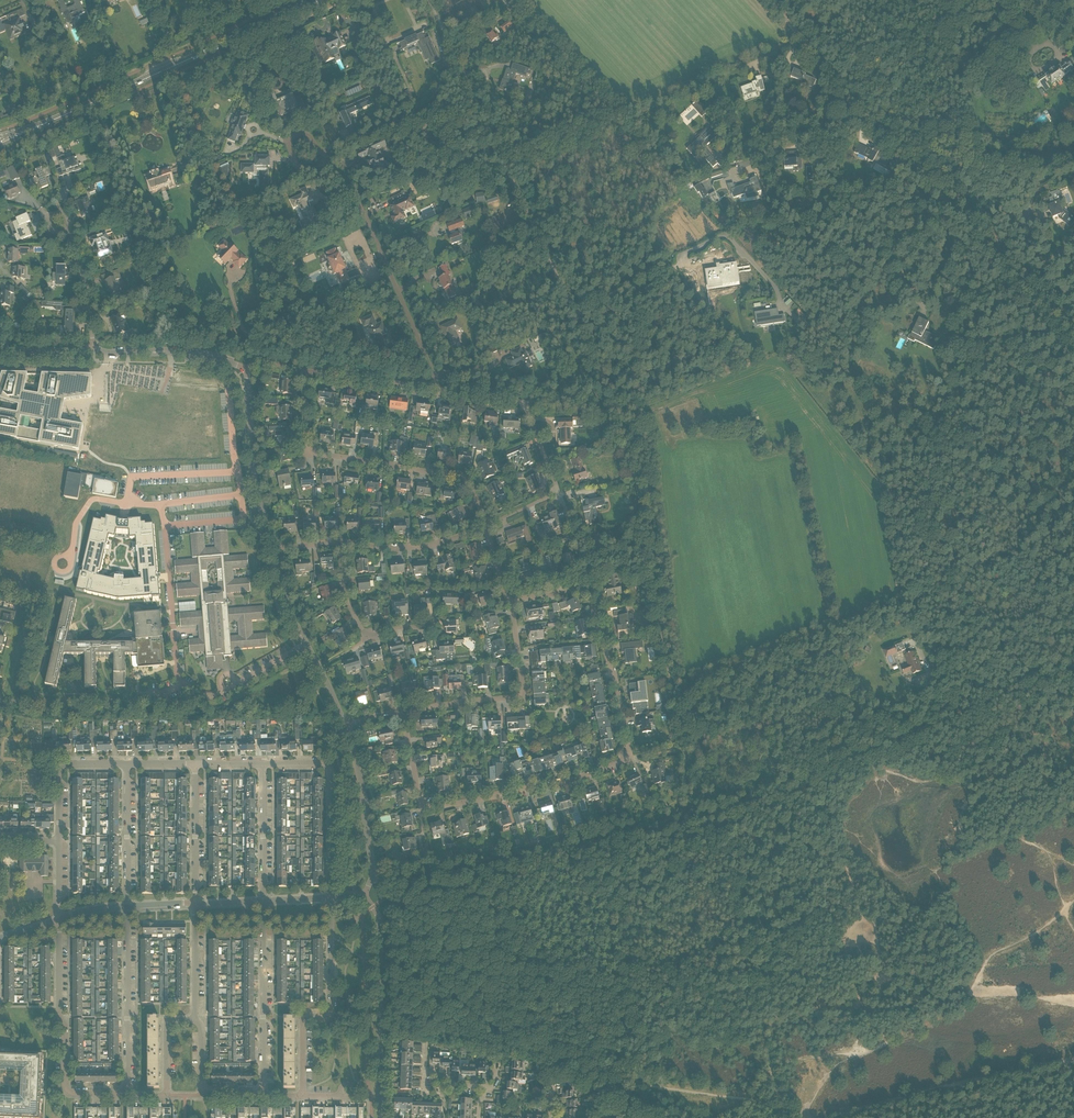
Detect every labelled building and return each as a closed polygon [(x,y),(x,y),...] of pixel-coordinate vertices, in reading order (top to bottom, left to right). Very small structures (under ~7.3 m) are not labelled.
[(61,10),(60,11),(61,14),(63,14),(67,23),(72,21),(72,20),(70,15),(78,12),(80,16),(85,14),(81,3),(83,2),(82,0),(73,0),(75,5),(67,9),(63,0),(57,0),(61,10)] [(508,7),(505,10),(507,13),(514,7),(509,0),(502,0),(508,7)] [(3,24),(3,25),(2,25),(0,19),(0,33),(5,31),(5,30),(6,30),(10,40),(26,33),(24,28),(22,23),(19,18),(25,15),(23,9),(6,16),(9,22),(3,24)] [(512,26),(509,22),(508,20),(499,27),(504,33),(512,26)] [(366,32),(362,23),(357,26),(361,35),(366,32)] [(495,36),(492,31),(486,36),(492,42),(499,37),(497,34),(495,36)] [(402,48),(399,49),(400,52),(415,45),(414,44),(417,43),(421,52),(421,53),(422,53),(425,61),(426,61),(425,61),(429,59),(431,64),(430,65),(440,61),(429,36),(429,37),(425,39),(422,33),(424,32),(399,43),(402,48)] [(316,42),(315,42),(316,44),(318,49),(316,50),(319,57),(322,56),(324,60),(325,64),(335,59),(331,50),(338,46),(339,49),(345,46),(344,44),(340,33),(333,36),(334,38),(327,42),(325,39),(321,41),(320,39),(316,40),(316,42)] [(1046,77),(1035,85),(1038,91),(1042,88),(1046,93),(1051,90),(1048,84),(1050,82),(1052,85),(1065,76),(1064,74),(1070,71),(1071,71),(1073,69),(1073,64),(1071,60),(1066,64),(1066,65),(1061,69),(1059,67),(1055,70),(1054,68),(1049,71),(1050,73),(1046,76),(1046,77)] [(513,63),(510,71),(507,70),(503,81),(500,89),(504,91),(506,92),(506,91),(508,92),(509,88),(517,90),(518,86),(511,83),(515,73),(526,77),(527,74),(530,75),(532,70),(513,63)] [(794,69),(791,77),(802,81),(801,85),(804,87),(805,85),(813,88),(817,80),(805,75),(806,74),(794,69)] [(764,77),(761,78),(760,77),(755,78),(756,81),(755,81),(755,82),(752,83),(752,84),(741,88),(744,97),(759,91),(759,92),(765,91),(763,84),(766,83),(764,77)] [(292,95),(285,98),(284,96),(277,100),(272,89),(264,93),(269,104),(274,102),(280,116),(286,113),(285,110),(290,108),(291,109),(303,104),(298,92),(292,95)] [(347,106),(340,109),(343,116),(341,117),(346,127),(348,127),(351,135),(358,132),(350,114),(373,104),(369,96),(347,107),(347,106)] [(702,104),(696,109),(699,112),(705,106),(702,104)] [(231,122),(233,123),(230,132),(231,132),(228,139),(235,142),(237,134),(241,136),(248,115),(238,111),(236,118),(233,117),(231,122)] [(1034,118),(1039,127),(1048,122),(1044,113),(1034,118)] [(434,117),(414,126),(417,132),(426,128),(426,127),(433,124),(434,126),(438,124),(434,117)] [(696,149),(692,153),(695,156),(699,152),(700,153),(702,150),(708,156),(707,157),(705,159),(713,167),(718,163),(705,148),(704,147),(717,136),(716,135),(711,129),(708,126),(698,135),(700,137),(692,144),(696,149)] [(385,164),(381,156),(379,157),(378,155),(379,155),(377,152),(376,150),(386,146),(384,141),(362,151),(364,156),(367,154),(370,161),(369,162),(373,171),(379,168),(382,173),(389,170),(386,164),(385,164)] [(884,154),(879,151),(880,150),(875,147),(874,150),(873,149),(873,150),(869,148),(869,149),(858,144),(854,153),(868,159),(868,160),(873,162),(877,155),(881,158),(878,162),(886,166),(889,160),(882,156),(884,154)] [(787,159),(784,159),(785,168),(793,167),(794,171),(798,171),(798,168),(802,168),(801,158),(799,159),(795,159),(794,152),(789,152),(790,159),(787,159)] [(61,156),(57,158),(64,175),(80,169),(77,161),(76,161),(74,158),(68,160),(67,159),(65,159),(64,155),(63,156),(62,155),(61,156)] [(260,176),(260,188),(268,188),(268,172),(265,172),(265,166),(270,166),(270,156),(255,156),(255,165),(241,165),(241,173),(253,173),(253,174),(255,176),(260,176)] [(222,174),(228,172),(228,164),(225,166),(223,163),(218,165),(222,174)] [(14,166),(8,169),(13,181),(19,178),(14,166)] [(32,179),(29,180),(32,187),(33,187),(35,191),(42,188),(42,189),(43,189),(49,186),(48,186),(48,184),(43,173),(45,173),(45,172),(46,172),(46,171),(49,170),(48,167),(42,170),(42,169),(42,168),(36,170),(36,171),(36,172),(30,174),(32,179)] [(157,189),(157,187),(169,183),(170,186),(173,185),(168,170),(147,177),(152,191),(157,189)] [(735,188),(731,189),(732,193),(731,193),(733,198),(738,196),(742,195),(744,194),(746,193),(747,196),(757,195),(757,193),(761,191),(756,178),(750,180),(751,183),(740,186),(735,188)] [(1061,198),(1058,190),(1055,182),(1041,187),(1047,202),(1061,198)] [(4,187),(6,194),(4,194),(3,196),(4,199),(5,199),(8,198),(8,199),(14,197),(13,196),(20,193),(16,184),(10,187),(9,185),(4,187)] [(703,190),(699,184),(694,187),(698,193),(699,193),(706,205),(711,202),(708,197),(707,197),(706,196),(708,195),(704,189),(703,190)] [(300,190),(302,194),(290,200),(294,208),(299,205),(302,211),(301,212),(304,220),(300,222),(304,230),(316,224),(313,216),(317,215),(313,207),(309,208),(308,207),(309,206),(308,204),(307,203),(306,202),(312,199),(310,193),(309,194),(306,187),(300,190)] [(393,205),(390,206),(395,216),(392,217),(394,223),(399,221),(400,222),(402,223),(404,222),(405,220),(404,218),(406,218),(402,210),(405,209),(405,211),(415,207),(410,197),(400,201),(399,199),(403,197),(402,193),(397,195),(395,197),(397,203),(393,205)] [(483,193),(476,194),(477,202),(484,201),(483,193)] [(81,207),(78,209),(77,209),(77,210),(78,210),(80,210),(82,217),(92,213),(91,212),(93,211),(87,197),(76,201),(78,207),(81,206),(81,207)] [(1055,201),(1051,203),(1052,205),(1048,206),(1053,218),(1058,216),(1058,218),(1070,228),(1073,223),(1073,218),(1071,215),(1061,207),(1059,202),(1056,203),(1055,201)] [(478,214),(475,206),(462,210),(465,218),(478,214)] [(434,211),(421,217),(423,222),(436,216),(434,210),(433,211),(434,211)] [(19,232),(21,239),(32,235),(27,223),(30,221),(27,213),(16,218),(17,220),(12,222),(17,233),(19,232)] [(463,243),(462,241),(460,237),(462,236),(459,228),(464,226),(462,220),(447,225),(450,231),(452,230),(453,234),(452,235),(453,237),(450,238),(452,244),(456,243),(457,245),(463,243)] [(111,240),(109,241),(107,234),(90,240),(92,247),(94,247),(96,252),(94,253),(97,260),(114,254),(111,247),(113,247),(111,240)] [(220,255),(218,258),(225,265),(227,262),(228,261),(231,258),(234,261),(234,262),(239,267),(246,260),(241,254),(240,256),(236,252),(238,251),(230,244),(229,245),(225,242),(224,242),(223,242),(221,242),(221,243),(220,244),(220,245),(220,247),(220,248),(224,251),(220,255)] [(1064,244),(1057,253),(1061,256),(1069,247),(1064,244)] [(335,249),(327,253),(331,263),(329,264),(330,267),(330,268),(329,268),(329,269),(329,270),(329,271),(330,271),(331,272),(332,271),(334,275),(336,274),(340,283),(349,280),(345,272),(344,270),(346,269),(344,266),(345,266),(345,265),(346,264),(345,263),(345,262),(344,262),(343,262),(342,262),(341,259),(340,259),(338,255),(335,249)] [(18,250),(9,250),(8,262),(17,262),(18,250)] [(715,281),(716,285),(742,281),(739,263),(722,265),(722,268),(712,270),(713,277),(709,277),(710,282),(715,281)] [(456,295),(454,291),(452,286),(453,285),(448,276),(450,275),(446,265),(438,268),(442,277),(439,279),(440,282),(439,282),(439,284),(439,285),(439,286),(440,286),(441,286),(442,286),(443,289),(445,289),(449,299),(456,295)] [(57,282),(56,285),(65,285),(65,279),(64,279),(64,277),(69,276),(67,268),(65,268),(66,266),(57,266),(57,273),(53,273),(52,282),(57,282)] [(25,278),(26,268),(13,268),(13,277),(17,277),(17,279),(18,279),(18,278),(25,278)] [(124,296),(122,289),(119,290),(114,278),(120,276),(118,270),(109,273),(111,279),(104,281),(107,288),(108,287),(112,300),(124,296)] [(22,285),(19,288),(27,296),(30,293),(22,285)] [(358,285),(353,287),(356,294),(361,291),(358,285)] [(913,285),(910,289),(907,286),(903,292),(910,297),(913,292),(914,293),(918,288),(913,285)] [(1,305),(10,305),(10,293),(13,293),(14,287),(7,287),(7,292),(1,292),(1,305)] [(70,307),(69,307),(61,306),(61,302),(56,302),(42,301),(42,307),(45,307),(53,307),(56,310),(62,310),(62,314),(63,314),(63,321),(74,322),(74,319),(75,319),(75,310),(70,310),(70,307)] [(778,309),(755,313),(756,320),(760,319),(761,326),(785,322),(784,315),(779,316),(778,309)] [(113,317),(111,318),(116,330),(117,330),(119,335),(123,333),(128,331),(126,326),(124,320),(125,320),(125,319),(126,318),(126,317),(126,316),(125,314),(124,314),(123,314),(123,313),(121,310),(112,313),(113,317)] [(372,315),(361,320),(364,327),(369,325),(370,327),(368,328),(372,339),(375,338),(376,342),(374,343),(377,350),(386,346),(381,336),(386,333),(382,322),(377,324),(372,315)] [(284,316),(271,322),(273,327),(276,326),(278,330),(289,326),(284,316)] [(808,317),(807,318),(804,320),(811,327),(814,325),(808,317)] [(912,333),(911,335),(916,338),(915,340),(934,350),(939,338),(925,331),(929,322),(919,318),(912,333)] [(457,319),(440,326),(443,333),(445,332),(451,346),(460,342),(455,330),(461,327),(457,319)] [(74,322),(63,321),(62,325),(65,325),(64,335),(76,335),(76,325),(72,325),(72,322),(74,322)] [(541,335),(534,338),(535,342),(539,340),(541,344),(545,343),(541,335)] [(521,363),(522,367),(522,368),(523,368),(523,369),(524,369),(524,370),(525,370),(526,370),(527,370),(527,369),(528,369),(528,368),(528,367),(532,366),(526,352),(523,354),(520,348),(511,352),(513,357),(506,360),(510,368),(521,363)] [(159,365),(130,364),(132,369),(132,367),(135,367),(134,374),(138,372),(138,373),(139,368),(141,372),(140,372),(142,376),(144,375),(144,371),(146,375),(147,375),(152,372),(152,370),(158,368),(159,368),(159,365)] [(19,405),(17,413),(0,410),(0,436),(78,450),(83,425),(61,421),(63,407),(60,407),(61,401),(65,400),(91,397),(91,375),(42,374),(38,395),(24,392),(27,373),(2,373),(0,379),(0,399),(19,405)] [(293,381),(282,380),(281,388),(283,388),(283,393),(292,394),(293,381)] [(320,388),(319,398),(320,399),(322,400),(323,399),(327,399),(326,403),(329,404),(333,404),(335,393),(331,393),(331,390),(320,388)] [(348,391),(348,392),(343,392),(342,393),(342,394),(341,394),(341,400),(350,402),(349,405),(355,406),(357,394),(352,393),(352,391),(351,390),(349,390),(348,391)] [(379,397),(367,395),(366,404),(363,404),(362,408),(369,409),(370,406),(377,407),(379,397)] [(391,397),(390,406),(404,408),(404,410),(406,411),(408,399),(391,397)] [(428,415),(428,411),(429,403),(417,401),(416,411),(420,411),(421,411),(420,414),(428,415)] [(281,407),(276,407),(276,413),(278,414),(281,414),(281,415),(283,415),(283,420),(292,420),(292,412),(293,412),(293,407),(281,407)] [(450,421),(450,417),(451,408),(443,407),(440,407),(439,417),(443,417),(442,420),(450,421)] [(476,417),(471,417),(472,411),(468,410),(469,408),(465,408),(462,422),(467,422),(467,420),(471,420),(470,423),(475,424),(476,417)] [(486,411),(484,422),(489,422),(488,426),(496,427),(498,415),(495,415),(495,412),(486,411)] [(513,418),(504,417),(504,428),(515,429),(515,427),(520,428),(520,420),(513,420),(513,418)] [(572,420),(559,420),(559,429),(561,429),(561,443),(571,443),(570,428),(572,428),(572,420)] [(293,442),(292,431),(282,432),(282,431),(275,432),(275,436),(282,436),(283,442),(293,442)] [(332,443),(332,442),(334,433),(322,431),(320,442),(332,443)] [(362,435),(361,440),(361,445),(369,446),(368,448),(373,449),(374,442),(377,442),(378,434),(370,433),(370,436),(362,435)] [(354,445),(354,443),(355,437),(343,435),(342,445),(350,446),(351,444),(354,445)] [(399,443),(391,442),(390,451),(402,453),(403,444),(408,445),(408,438),(400,437),(399,443)] [(425,458),(426,446),(414,444),(413,454),(420,455),(420,457),(425,458)] [(293,448),(284,449),(285,456),(281,457),(282,462),(294,461),(293,448)] [(517,448),(507,452),(508,456),(516,453),(517,455),(516,456),(517,456),(518,458),(516,458),(516,459),(515,460),(516,462),(515,462),(516,462),(518,463),(518,464),(518,463),(519,462),(520,461),(520,460),(520,459),(522,458),(525,465),(528,464),(529,465),(533,463),(528,451),(525,452),(524,449),(518,451),(517,448),(518,448),(517,448)] [(449,461),(451,450),(447,449),(447,451),(438,450),(437,459),(443,460),(449,461)] [(470,463),(472,452),(468,451),(467,454),(459,453),(458,463),(464,463),(470,463)] [(481,458),(480,463),(477,464),(484,479),(486,478),(487,479),(488,478),(494,475),(494,473),(496,472),(497,471),(493,463),(492,463),(490,464),(488,460),(487,460),(485,457),(481,458)] [(572,473),(575,482),(587,478),(584,469),(583,469),(579,457),(572,460),(576,472),(572,473)] [(68,470),(64,497),(78,500),(80,486),(94,488),(93,494),(116,498),(118,484),(116,484),(117,480),(101,477),(101,478),(98,477),(98,476),(81,473),(82,472),(68,470)] [(288,470),(277,473),(280,487),(284,486),(285,489),(291,488),(290,485),(291,485),(288,470)] [(323,474),(323,483),(335,483),(335,473),(331,473),(331,474),(323,474)] [(345,474),(344,483),(344,485),(349,486),(349,484),(358,485),(359,476),(345,474)] [(537,474),(526,479),(528,484),(529,483),(533,493),(543,489),(537,474)] [(301,478),(302,487),(314,486),(313,477),(309,477),(310,478),(301,478)] [(375,480),(367,479),(366,488),(378,490),(380,481),(379,481),(380,478),(376,477),(375,480)] [(397,489),(409,491),(410,481),(398,480),(398,482),(397,482),(397,484),(397,489)] [(418,482),(416,492),(424,493),(424,495),(431,496),(432,485),(418,482)] [(498,497),(499,498),(499,497),(499,496),(504,494),(498,482),(487,487),(490,492),(491,492),(494,499),(498,497)] [(454,493),(454,489),(448,488),(448,490),(441,489),(440,498),(444,499),(445,497),(454,499),(455,494),(454,493)] [(595,519),(593,508),(606,506),(604,497),(585,501),(586,507),(583,507),(584,513),(587,512),(590,525),(591,525),(591,526),(599,524),(598,519),(595,519)] [(463,519),(467,517),(462,508),(448,514),(450,519),(456,516),(460,524),(464,522),(463,519)] [(541,523),(537,524),(539,530),(539,531),(539,532),(541,533),(542,533),(543,532),(544,530),(544,529),(554,526),(554,528),(555,529),(561,527),(556,512),(550,514),(550,516),(541,519),(542,522),(541,522),(541,523)] [(82,568),(83,568),(82,572),(80,572),(79,578),(76,590),(84,592),(84,591),(86,591),(86,592),(117,599),(118,599),(143,597),(150,597),(150,596),(151,596),(151,597),(159,596),(160,596),(159,583),(158,577),(157,578),(156,574),(157,574),(153,524),(146,524),(145,522),(141,523),(141,519),(126,520),(125,520),(122,520),(120,519),(106,516),(105,520),(101,519),(101,521),(94,519),(82,568)] [(426,517),(427,523),(420,524),(422,531),(428,530),(427,530),(433,529),(432,525),(436,525),(434,516),(426,517)] [(379,531),(378,521),(370,521),(370,518),(362,518),(363,525),(366,525),(366,531),(371,531),(370,531),(374,530),(374,531),(379,531)] [(292,522),(284,523),(284,520),(283,520),(283,519),(281,519),(279,519),(280,526),(284,526),(285,531),(291,531),(291,532),(297,531),(296,519),(292,520),(292,522)] [(337,528),(337,519),(325,519),(325,529),(333,528),(333,531),(337,531),(337,528)] [(355,521),(347,521),(347,530),(354,529),(354,531),(359,530),(359,525),(358,519),(355,519),(355,521)] [(406,523),(394,523),(394,533),(400,533),(400,532),(406,532),(406,529),(409,529),(409,519),(406,519),(406,523)] [(304,531),(316,531),(315,520),(303,521),(304,531)] [(506,532),(508,542),(524,536),(527,542),(531,541),(526,526),(512,531),(512,530),(506,532)] [(191,534),(193,557),(192,557),(192,558),(193,560),(191,560),(175,561),(174,561),(175,574),(176,574),(176,573),(192,572),(192,583),(177,585),(177,584),(176,584),(177,597),(178,597),(201,595),(202,612),(180,614),(180,613),(179,613),(180,626),(181,626),(199,624),(200,639),(189,640),(190,653),(190,652),(205,651),(206,658),(208,657),(209,669),(222,668),(221,654),(224,654),(224,656),(232,656),(231,649),(235,649),(240,649),(240,648),(242,648),(243,649),(252,648),(252,647),(255,647),(255,648),(260,647),(260,646),(267,646),(267,647),(266,633),(266,634),(258,635),(258,634),(252,634),(251,621),(256,620),(256,619),(265,619),(264,606),(264,607),(257,607),(251,607),(251,608),(249,608),(249,607),(246,608),(239,608),(239,609),(237,609),(237,608),(231,609),(231,610),(228,610),(227,593),(250,591),(249,578),(249,579),(233,580),(232,569),(248,567),(248,568),(247,555),(224,557),(224,555),(229,555),(229,554),(228,554),(226,531),(227,531),(214,532),(216,548),(204,549),(203,533),(204,533),(190,534),(191,534)] [(596,556),(596,554),(603,554),(602,537),(592,538),(592,554),(592,556),(596,556)] [(484,560),(480,544),(469,547),(473,563),(484,560)] [(568,567),(576,565),(574,556),(572,557),(571,553),(562,556),(564,564),(567,563),(568,567)] [(333,562),(332,554),(320,555),(321,565),(327,564),(329,568),(334,568),(333,562)] [(444,557),(443,558),(444,561),(440,562),(440,561),(436,562),(438,571),(446,569),(446,570),(449,569),(450,571),(452,572),(454,572),(455,570),(454,566),(455,564),(454,563),(454,562),(453,562),(451,556),(449,556),(448,556),(445,556),(444,557)] [(296,561),(296,565),(295,565),(295,568),(296,568),(297,575),(302,575),(302,572),(310,571),(310,562),(305,562),(304,560),(296,561)] [(359,561),(356,561),(357,569),(358,569),(359,572),(358,572),(358,573),(368,572),(369,573),(375,572),(374,568),(370,568),(370,567),(368,567),(368,560),(360,561),(360,560),(359,560),(359,561)] [(404,572),(403,560),(399,561),(390,562),(392,573),(404,572)] [(427,573),(426,560),(421,560),(421,562),(413,563),(414,570),(413,571),(414,571),(415,575),(427,573)] [(516,575),(516,576),(516,577),(516,578),(517,579),(519,579),(520,578),(521,581),(532,578),(531,575),(532,575),(530,569),(529,570),(529,567),(530,567),(529,563),(525,564),(524,563),(520,564),(521,566),(520,566),(521,570),(518,570),(519,573),(517,574),(516,575)] [(487,571),(486,566),(474,569),(477,581),(486,579),(484,572),(487,571)] [(556,577),(553,568),(542,571),(542,570),(540,569),(538,570),(537,572),(536,572),(539,579),(544,578),(545,581),(556,577)] [(618,584),(617,575),(607,577),(609,586),(606,587),(608,596),(621,593),(619,584),(618,584)] [(369,578),(358,579),(360,591),(370,589),(370,587),(374,586),(373,581),(369,581),(369,578)] [(312,588),(307,590),(303,592),(305,597),(310,595),(309,593),(317,589),(316,586),(312,588)] [(330,586),(320,588),(323,601),(332,599),(330,591),(332,590),(330,586)] [(483,593),(478,594),(481,605),(488,603),(488,604),(490,603),(491,603),(492,603),(494,602),(491,592),(483,594),(483,593)] [(451,604),(459,604),(459,595),(443,594),(443,604),(451,604)] [(134,614),(135,625),(136,641),(133,640),(130,639),(127,638),(124,638),(121,638),(118,639),(115,640),(112,641),(110,643),(73,643),(73,641),(72,639),(71,637),(70,635),(69,633),(76,601),(65,598),(45,685),(56,687),(64,655),(85,655),(85,687),(96,687),(96,655),(114,655),(114,687),(125,687),(125,655),(137,655),(138,668),(164,666),(160,612),(134,614)] [(421,605),(415,606),(416,615),(428,614),(427,604),(426,598),(421,599),(421,605)] [(577,599),(567,603),(566,601),(559,604),(561,609),(570,606),(572,612),(580,609),(578,604),(579,604),(577,599)] [(402,604),(395,605),(395,614),(402,613),(402,616),(409,615),(408,603),(406,604),(406,600),(401,601),(402,604)] [(374,602),(364,603),(365,617),(376,616),(374,602)] [(538,617),(538,616),(543,615),(541,605),(534,606),(526,607),(528,617),(529,617),(529,619),(538,617)] [(334,607),(325,613),(332,624),(340,619),(335,612),(337,611),(334,607)] [(0,618),(0,621),(6,622),(8,611),(2,609),(0,618)] [(617,627),(618,632),(630,631),(627,610),(614,611),(614,617),(619,616),(620,626),(617,627)] [(15,612),(8,611),(6,622),(12,624),(15,612)] [(493,618),(492,614),(484,616),(486,624),(488,630),(487,630),(489,635),(496,633),(495,628),(499,627),(496,617),(493,618)] [(459,625),(459,620),(446,621),(446,624),(444,624),(444,629),(446,629),(446,633),(456,632),(456,625),(459,625)] [(584,621),(574,624),(577,631),(577,639),(582,639),(582,636),(584,635),(585,635),(586,635),(586,634),(589,633),(587,627),(586,628),(584,621)] [(528,629),(529,640),(543,638),(542,627),(528,629)] [(340,630),(335,633),(342,645),(350,640),(349,639),(345,633),(347,632),(344,628),(340,630)] [(498,636),(485,640),(487,648),(489,649),(493,648),(495,648),(495,650),(494,650),(493,652),(495,658),(503,656),(502,651),(505,650),(502,640),(499,641),(498,636)] [(419,650),(427,648),(424,638),(412,641),(413,644),(412,644),(412,645),(413,645),(415,653),(419,652),(419,650)] [(902,643),(894,646),(897,653),(903,650),(904,651),(905,655),(909,666),(902,669),(904,673),(912,670),(913,674),(921,671),(917,661),(913,652),(911,647),(908,640),(902,642),(902,643)] [(635,649),(643,648),(643,641),(621,644),(622,653),(624,652),(626,664),(637,662),(635,649)] [(402,642),(390,645),(391,649),(390,649),(391,654),(392,654),(392,656),(400,654),(401,657),(401,659),(405,658),(403,652),(404,652),(404,651),(403,646),(402,642)] [(439,644),(440,650),(435,651),(436,656),(437,660),(447,659),(446,653),(449,653),(449,651),(454,651),(453,643),(439,644)] [(375,649),(366,651),(369,660),(381,657),(379,646),(374,647),(375,649)] [(595,646),(584,647),(585,660),(590,660),(590,658),(597,657),(595,646)] [(585,660),(584,647),(573,648),(574,659),(585,658),(585,660)] [(562,649),(563,660),(563,663),(570,662),(570,660),(574,659),(573,648),(562,649)] [(562,649),(551,650),(552,662),(563,660),(562,649)] [(552,662),(551,650),(540,651),(540,652),(537,652),(538,656),(538,659),(538,663),(552,662)] [(361,669),(357,658),(352,659),(352,660),(344,662),(347,673),(361,669)] [(478,688),(487,687),(487,677),(491,677),(490,663),(485,663),(486,674),(481,674),(482,677),(474,677),(475,685),(478,685),(478,688)] [(499,683),(508,683),(507,676),(507,671),(508,671),(508,667),(497,668),(499,683)] [(532,672),(533,683),(544,682),(543,671),(532,672)] [(590,687),(603,684),(602,680),(600,680),(599,674),(588,676),(590,687)] [(455,689),(461,688),(461,685),(464,685),(463,675),(447,676),(447,675),(442,675),(443,686),(448,686),(448,685),(449,685),(449,690),(455,689)] [(433,677),(424,678),(424,691),(434,691),(433,689),(440,689),(440,686),(442,686),(442,685),(443,685),(442,679),(439,680),(439,678),(433,678),(433,677)] [(408,681),(409,685),(401,685),(402,695),(415,693),(413,681),(412,681),(408,681)] [(531,684),(531,687),(533,687),(534,695),(545,694),(544,682),(533,683),(531,683),(531,684)] [(630,689),(631,696),(632,696),(632,698),(631,698),(631,703),(632,703),(633,709),(635,709),(636,714),(648,713),(647,702),(648,702),(647,700),(646,695),(647,695),(647,693),(646,693),(645,689),(646,689),(645,682),(629,684),(630,689)] [(603,684),(590,687),(592,698),(603,696),(602,689),(604,689),(603,684)] [(378,691),(373,693),(376,702),(381,701),(381,702),(393,698),(390,688),(383,690),(383,689),(378,691)] [(356,696),(358,702),(359,706),(361,706),(362,706),(367,704),(365,697),(369,696),(367,689),(361,691),(362,694),(356,696)] [(545,694),(534,695),(535,706),(546,705),(545,694)] [(603,696),(592,698),(595,709),(605,707),(605,706),(603,696)] [(596,717),(593,718),(594,721),(597,720),(608,717),(606,711),(608,711),(607,706),(605,706),(605,707),(595,709),(596,717)] [(470,713),(470,714),(466,714),(466,726),(466,728),(468,730),(471,730),(472,728),(473,728),(473,730),(477,730),(476,727),(479,727),(478,715),(473,716),(473,713),(473,712),(472,712),(471,712),(470,713)] [(507,716),(508,730),(519,730),(518,715),(518,718),(511,719),(511,716),(507,716)] [(530,729),(530,717),(523,718),(523,715),(518,715),(519,730),(530,729)] [(436,716),(421,717),(422,727),(437,726),(436,716)] [(489,721),(488,721),(489,730),(501,730),(500,721),(499,717),(489,717),(489,721)] [(597,720),(599,731),(612,728),(611,723),(609,724),(608,717),(597,720)] [(647,720),(646,718),(636,720),(637,726),(642,726),(642,733),(651,732),(650,725),(655,725),(654,719),(647,720)] [(599,731),(602,741),(613,739),(611,733),(613,732),(612,728),(599,731)] [(393,743),(392,739),(393,739),(391,729),(379,732),(381,742),(385,741),(386,745),(393,743)] [(282,735),(278,735),(278,740),(279,741),(282,741),(282,751),(290,751),(289,737),(282,738),(282,735)] [(220,739),(219,739),(220,742),(220,743),(220,749),(220,751),(225,751),(227,751),(228,751),(227,742),(227,739),(227,736),(220,737),(220,739)] [(441,741),(441,736),(429,736),(429,740),(426,740),(427,748),(437,747),(436,742),(441,741)] [(70,742),(66,742),(66,737),(63,737),(63,738),(64,751),(71,750),(70,742)] [(151,737),(145,738),(145,739),(146,751),(153,750),(153,749),(152,740),(151,737)] [(274,737),(267,737),(267,739),(268,739),(269,752),(270,752),(270,751),(271,751),(276,750),(275,742),(275,740),(274,740),(274,737)] [(318,745),(318,737),(311,738),(311,742),(303,743),(304,751),(313,751),(313,745),(318,745)] [(59,743),(53,743),(53,750),(56,749),(56,751),(64,751),(63,738),(59,738),(59,743)] [(128,738),(124,738),(125,751),(132,750),(132,742),(131,740),(131,738),(128,738)] [(200,739),(199,739),(199,743),(199,750),(200,750),(200,751),(207,751),(206,738),(199,738),(200,739)] [(80,740),(76,740),(77,751),(84,751),(83,739),(80,739),(80,740)] [(97,739),(97,748),(97,751),(102,751),(103,751),(103,752),(105,752),(105,751),(104,739),(97,739)] [(138,739),(137,739),(138,741),(138,751),(146,751),(145,739),(138,739)] [(261,739),(260,739),(261,743),(261,751),(266,751),(267,751),(267,752),(269,752),(268,739),(267,739),(264,739),(261,739)] [(602,741),(599,742),(602,753),(613,751),(611,744),(613,744),(613,739),(602,741)] [(240,741),(240,743),(241,751),(248,751),(247,740),(240,741)] [(573,745),(574,749),(578,760),(584,758),(584,759),(589,758),(585,745),(578,747),(577,744),(573,745)] [(565,748),(563,749),(567,763),(571,762),(572,763),(575,762),(575,763),(578,762),(577,760),(578,760),(574,749),(566,751),(565,748)] [(561,753),(553,756),(557,768),(560,767),(560,765),(567,763),(563,749),(560,750),(561,753)] [(384,753),(384,755),(383,755),(384,760),(386,759),(387,764),(396,762),(395,756),(394,751),(384,753)] [(541,756),(542,759),(543,759),(546,770),(552,768),(553,769),(557,768),(553,756),(545,758),(544,755),(541,756)] [(445,763),(444,756),(432,757),(433,759),(431,759),(431,768),(443,767),(442,763),(445,763)] [(490,772),(491,781),(501,781),(501,773),(506,773),(505,757),(500,758),(500,765),(496,765),(496,767),(490,768),(490,772)] [(528,764),(530,772),(531,775),(532,777),(535,776),(534,775),(536,775),(536,776),(536,775),(540,774),(540,772),(546,770),(543,759),(542,759),(528,764)] [(528,764),(526,760),(509,765),(513,776),(523,773),(525,777),(531,775),(530,772),(528,764)] [(656,770),(652,771),(655,784),(665,782),(664,773),(665,773),(663,763),(655,765),(656,770)] [(472,768),(467,769),(467,776),(468,776),(468,783),(477,782),(477,784),(481,783),(480,770),(476,770),(476,771),(472,771),(472,768)] [(392,785),(402,783),(400,772),(390,774),(392,785)] [(634,775),(627,778),(631,788),(642,783),(638,774),(635,776),(634,775)] [(436,778),(436,783),(438,783),(438,791),(443,791),(443,792),(444,792),(444,791),(449,790),(448,777),(436,778)] [(625,793),(622,794),(619,786),(618,786),(617,782),(607,785),(609,793),(613,792),(614,795),(620,793),(622,803),(627,801),(625,793)] [(591,790),(584,791),(587,802),(592,800),(595,800),(599,799),(596,787),(591,788),(591,790)] [(408,804),(406,792),(397,794),(399,806),(408,804)] [(569,796),(557,799),(559,804),(557,805),(558,811),(572,807),(569,796)] [(604,799),(599,800),(601,811),(607,810),(604,799)] [(546,802),(539,804),(542,813),(543,816),(547,815),(550,814),(554,813),(553,809),(552,804),(552,803),(551,801),(547,802),(546,802)] [(517,825),(517,824),(533,820),(530,806),(522,808),(521,808),(522,809),(519,810),(518,809),(519,812),(514,814),(517,825)] [(500,814),(497,815),(498,820),(501,819),(503,827),(512,824),(508,811),(499,813),(500,814)] [(574,825),(582,824),(580,812),(573,813),(574,825)] [(410,814),(398,816),(397,813),(391,814),(392,820),(398,819),(399,820),(401,820),(402,828),(412,826),(410,818),(411,818),(410,814)] [(474,816),(476,824),(472,826),(474,833),(479,831),(478,829),(485,827),(484,826),(489,825),(487,816),(483,817),(483,815),(480,816),(480,814),(474,816)] [(49,828),(49,823),(54,823),(54,815),(42,815),(42,816),(42,819),(42,829),(43,829),(43,828),(49,828)] [(458,822),(453,824),(456,834),(462,833),(463,836),(464,835),(469,834),(465,820),(460,821),(460,822),(458,822)] [(438,824),(430,826),(433,835),(440,833),(442,837),(443,837),(446,836),(445,830),(442,822),(438,823),(438,824)] [(402,840),(404,847),(402,847),(403,852),(417,849),(415,838),(402,840)] [(40,876),(48,876),(48,856),(40,856),(40,857),(27,857),(27,856),(20,856),(20,872),(27,872),(27,871),(40,871),(40,876)] [(150,935),(149,935),(149,937),(152,937),(152,935),(158,935),(157,924),(154,924),(150,924),(150,935)] [(165,935),(163,935),(163,937),(166,937),(166,935),(172,935),(172,924),(165,924),(165,935)] [(177,935),(177,937),(180,937),(180,935),(186,935),(186,924),(179,924),(179,935),(177,935)] [(156,1017),(156,1016),(153,1016),(153,1017),(148,1017),(148,1041),(159,1041),(159,1030),(161,1030),(161,1027),(159,1027),(159,1017),(156,1017)] [(284,1017),(284,1041),(295,1041),(295,1030),(297,1030),(297,1027),(295,1027),(295,1017),(284,1017)] [(159,1051),(159,1041),(148,1041),(148,1064),(159,1064),(159,1054),(161,1054),(161,1051),(159,1051)] [(284,1041),(284,1064),(295,1064),(295,1054),(297,1054),(297,1051),(295,1051),(295,1041),(284,1041)] [(440,1057),(440,1052),(433,1052),(433,1056),(430,1056),(429,1069),(435,1069),(435,1063),(439,1064),(440,1057)] [(43,1055),(0,1053),(0,1068),(1,1068),(1,1067),(2,1067),(2,1066),(14,1067),(15,1067),(15,1068),(16,1068),(16,1069),(18,1069),(18,1067),(22,1067),(23,1068),(23,1069),(24,1069),(28,1069),(28,1072),(28,1073),(28,1074),(29,1074),(29,1075),(29,1080),(28,1079),(27,1080),(28,1081),(28,1082),(29,1083),(29,1092),(28,1092),(27,1093),(27,1094),(27,1095),(28,1095),(28,1100),(27,1100),(27,1101),(26,1102),(26,1105),(23,1105),(22,1105),(22,1106),(21,1107),(16,1106),(16,1101),(17,1101),(17,1098),(13,1098),(12,1106),(8,1106),(7,1105),(6,1104),(5,1104),(5,1106),(0,1106),(0,1105),(0,1117),(40,1117),(43,1055)] [(439,1064),(439,1073),(445,1073),(445,1068),(449,1068),(449,1064),(450,1056),(442,1056),(442,1057),(440,1057),(439,1064)] [(449,1068),(448,1077),(454,1077),(455,1072),(459,1072),(459,1068),(459,1060),(452,1060),(452,1064),(449,1064),(449,1068)] [(479,1061),(478,1069),(479,1069),(478,1073),(483,1073),(482,1079),(488,1079),(489,1066),(486,1066),(486,1062),(479,1061)] [(518,1073),(518,1070),(523,1071),(523,1062),(512,1062),(512,1067),(506,1067),(505,1073),(511,1073),(518,1073)] [(159,1064),(148,1064),(148,1088),(159,1088),(159,1077),(161,1077),(161,1075),(159,1075),(159,1064)] [(295,1064),(284,1064),(284,1088),(295,1088),(295,1077),(297,1077),(297,1075),(295,1075),(295,1064)] [(459,1072),(458,1081),(464,1081),(464,1076),(468,1076),(469,1064),(462,1064),(462,1068),(459,1068),(459,1072)] [(469,1064),(468,1076),(473,1076),(472,1082),(478,1082),(478,1073),(479,1069),(478,1069),(476,1069),(476,1065),(469,1064)] [(511,1073),(511,1077),(505,1077),(505,1083),(507,1083),(518,1083),(518,1080),(522,1080),(523,1073),(518,1073),(511,1073)] [(507,1083),(507,1087),(501,1086),(501,1092),(503,1092),(514,1093),(515,1093),(522,1093),(522,1089),(520,1088),(518,1087),(519,1083),(518,1083),(507,1083)] [(572,1098),(572,1099),(573,1099),(573,1091),(568,1091),(568,1083),(560,1083),(560,1094),(562,1094),(562,1098),(572,1098)] [(503,1092),(503,1096),(497,1096),(497,1102),(510,1103),(510,1100),(514,1100),(515,1093),(514,1093),(503,1092)] [(562,1098),(558,1098),(558,1102),(564,1102),(564,1103),(566,1103),(566,1107),(572,1108),(577,1108),(577,1101),(572,1101),(572,1099),(572,1098),(562,1098)] [(566,1107),(557,1107),(557,1111),(563,1111),(563,1112),(566,1112),(566,1117),(576,1117),(577,1108),(572,1108),(566,1107)] [(74,1115),(79,1115),(79,1117),(86,1117),(86,1108),(78,1108),(78,1109),(74,1109),(74,1115)] [(86,1117),(93,1117),(93,1115),(98,1115),(98,1109),(93,1109),(93,1108),(86,1108),(86,1117)] [(101,1109),(98,1109),(98,1115),(102,1115),(102,1117),(109,1117),(109,1108),(101,1108),(101,1109)] [(109,1117),(116,1117),(116,1115),(121,1115),(121,1109),(116,1109),(116,1108),(109,1108),(109,1117)] [(127,1117),(134,1117),(134,1115),(139,1115),(139,1109),(134,1109),(134,1108),(127,1108),(127,1117)] [(139,1109),(139,1115),(147,1115),(147,1117),(151,1117),(151,1108),(143,1108),(143,1109),(139,1109)] [(151,1108),(151,1117),(157,1117),(157,1115),(162,1115),(162,1109),(157,1109),(157,1108),(151,1108)] [(162,1115),(170,1115),(170,1117),(177,1117),(177,1115),(174,1115),(174,1108),(166,1108),(166,1109),(162,1109),(162,1115)] [(211,1115),(212,1117),(222,1117),(222,1115),(227,1115),(227,1109),(222,1109),(222,1108),(215,1108),(215,1115),(211,1115)] [(227,1109),(227,1115),(235,1115),(235,1117),(239,1117),(239,1108),(231,1108),(231,1109),(227,1109)] [(239,1108),(239,1117),(245,1117),(245,1115),(250,1115),(250,1109),(245,1109),(245,1108),(239,1108)] [(250,1109),(250,1115),(258,1115),(258,1117),(261,1117),(261,1108),(254,1108),(254,1109),(250,1109)] [(261,1108),(261,1117),(268,1117),(268,1115),(273,1115),(273,1109),(268,1109),(268,1108),(262,1108),(261,1108)] [(277,1109),(273,1109),(273,1115),(281,1115),(281,1117),(284,1117),(284,1108),(277,1108),(277,1109)] [(284,1108),(284,1117),(291,1117),(291,1115),(296,1115),(296,1108),(285,1108),(284,1108)] [(301,1115),(309,1115),(309,1117),(313,1117),(313,1108),(305,1108),(305,1109),(301,1109),(301,1115)] [(313,1117),(319,1117),(319,1115),(324,1115),(324,1109),(319,1109),(319,1108),(313,1108),(313,1117)] [(324,1109),(324,1115),(332,1115),(332,1117),(336,1117),(336,1108),(328,1108),(328,1109),(324,1109)] [(336,1117),(342,1117),(342,1115),(347,1115),(347,1109),(342,1109),(342,1108),(336,1108),(336,1117)] [(347,1109),(347,1115),(355,1115),(355,1117),(364,1117),(364,1108),(351,1108),(351,1109),(347,1109)]
